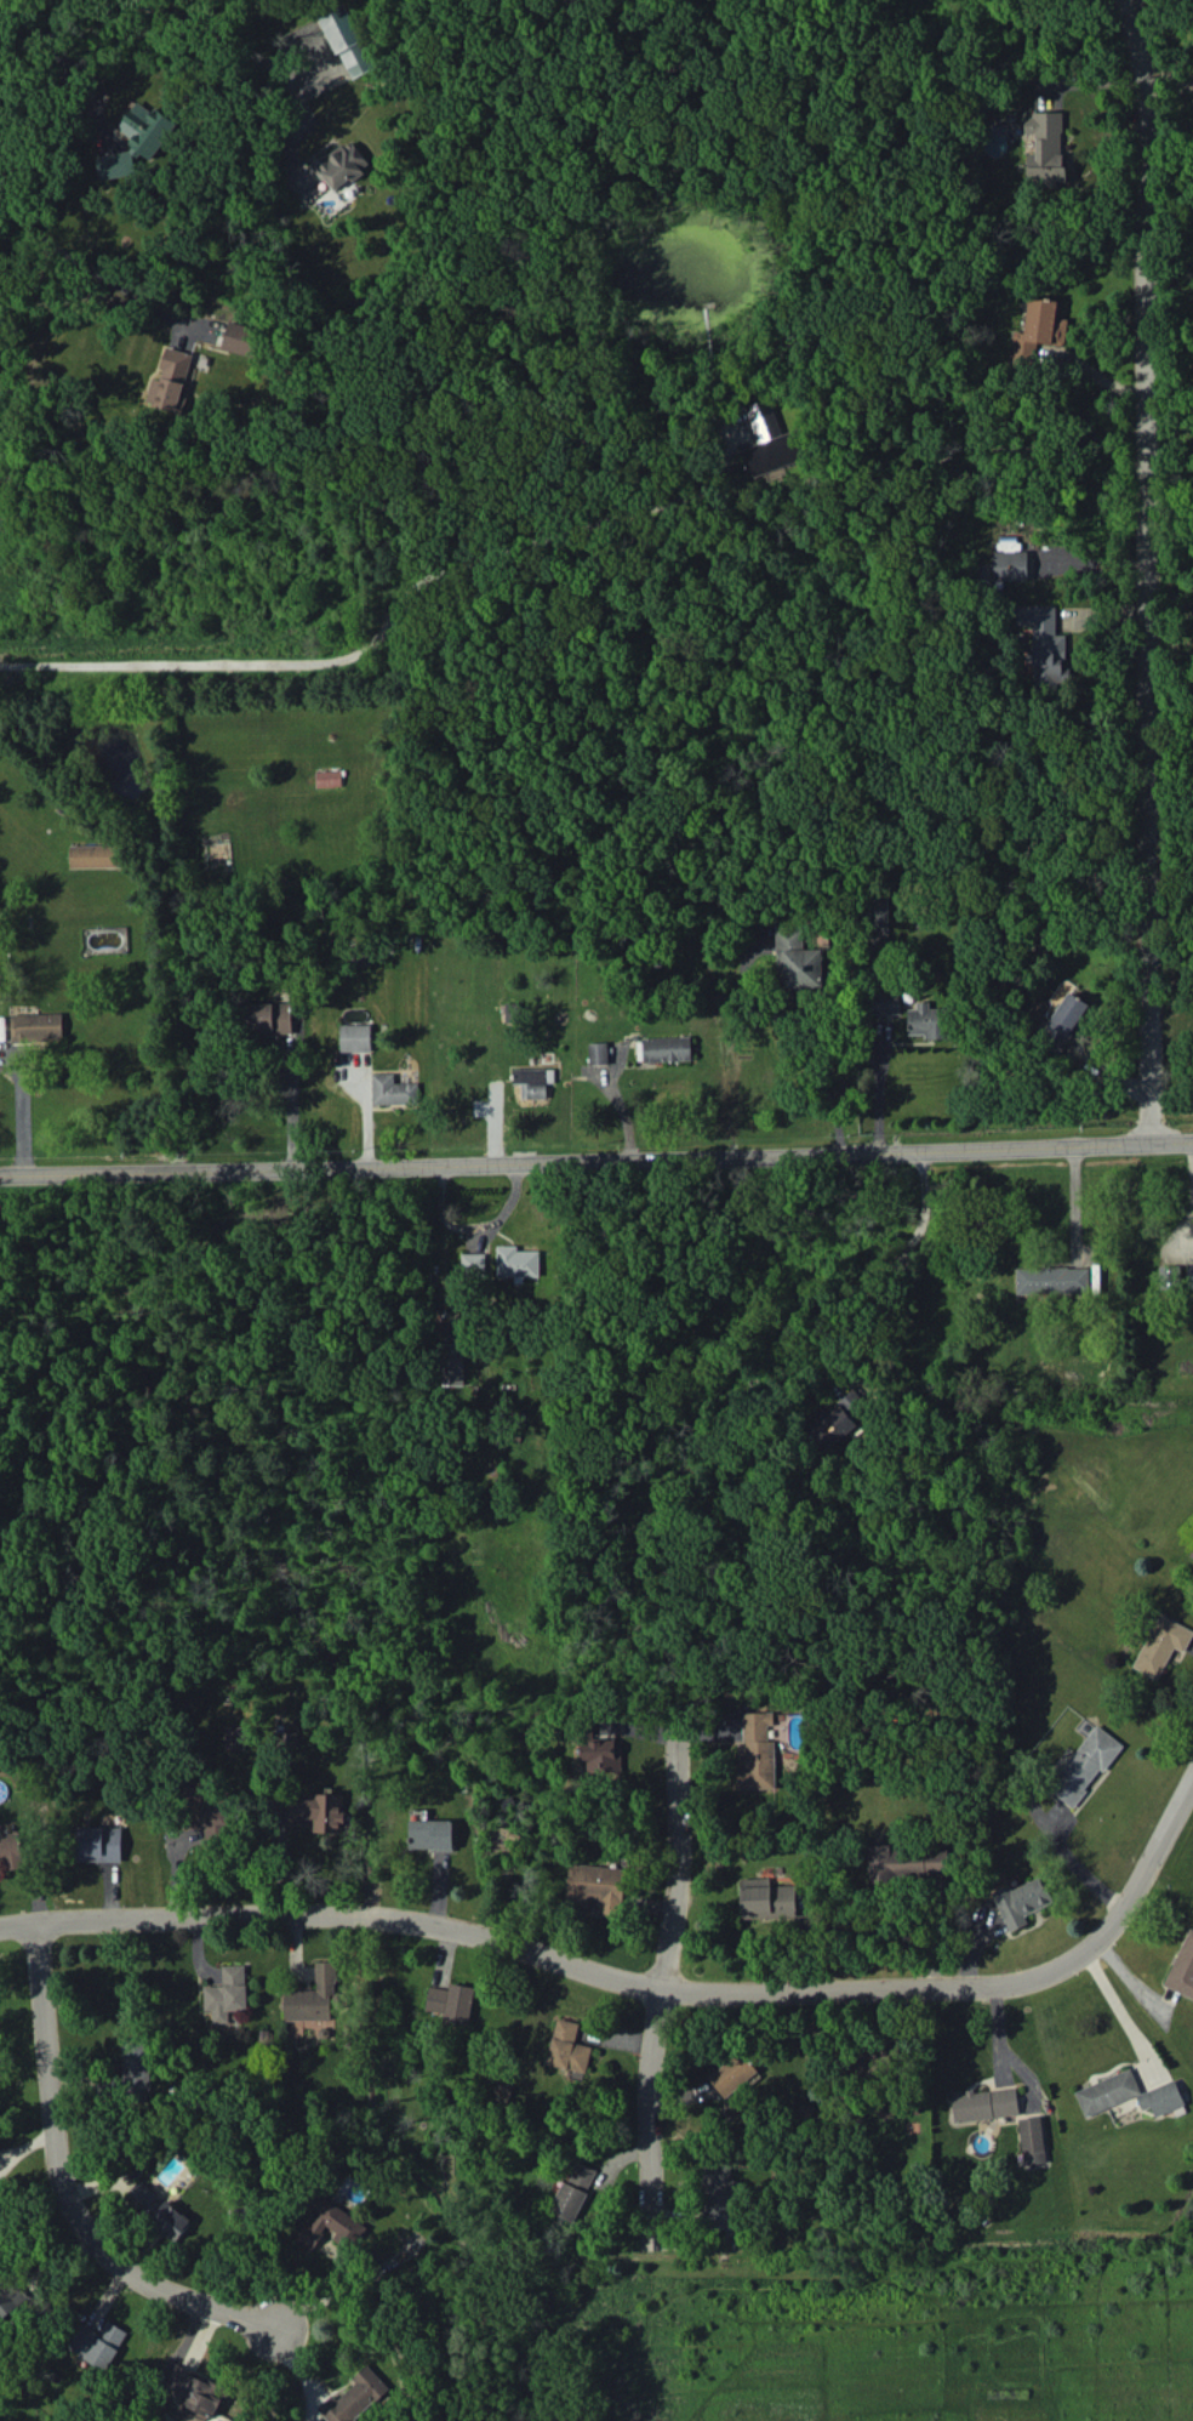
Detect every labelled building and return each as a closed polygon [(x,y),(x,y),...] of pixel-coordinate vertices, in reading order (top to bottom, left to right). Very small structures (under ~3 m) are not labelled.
[(350,79),(375,67),(345,3),(319,15),(350,79)] [(98,155),(101,179),(137,173),(135,161),(142,152),(151,159),(178,124),(158,109),(151,110),(138,100),(118,127),(132,138),(133,150),(98,155)] [(1064,113),(1025,113),(1025,133),(1036,133),(1036,153),(1028,153),(1028,185),(1064,185),(1064,113)] [(312,165),(334,193),(371,164),(349,137),(312,165)] [(1065,346),(1068,318),(1058,317),(1060,301),(1029,297),(1025,332),(1014,330),(1010,357),(1033,360),(1035,342),(1065,346)] [(259,355),(264,328),(227,322),(223,349),(259,355)] [(154,378),(147,403),(184,413),(189,396),(188,396),(196,367),(191,365),(194,353),(168,346),(159,379),(154,378)] [(782,434),(770,398),(746,406),(759,444),(741,450),(750,476),(805,458),(796,430),(782,434)] [(1028,550),(993,551),(993,581),(1028,580),(1028,550)] [(1015,605),(1015,626),(1033,625),(1033,648),(1028,648),(1029,661),(1034,661),(1034,682),(1065,681),(1065,634),(1056,634),(1056,605),(1015,605)] [(317,787),(342,786),(341,770),(316,771),(317,787)] [(70,845),(71,867),(122,866),(121,844),(70,845)] [(887,897),(865,898),(865,940),(888,940),(887,897)] [(776,926),(778,973),(784,973),(785,992),(823,991),(822,948),(804,949),(803,925),(776,926)] [(872,1013),(901,1013),(900,991),(871,992),(872,1013)] [(1042,1033),(1063,1047),(1091,1005),(1070,991),(1042,1033)] [(948,1037),(948,1008),(929,1007),(929,1001),(917,1001),(916,1009),(909,1008),(908,1036),(948,1037)] [(293,1003),(248,1002),(247,1032),(292,1033),(293,1003)] [(63,1013),(11,1014),(12,1041),(63,1040),(63,1013)] [(341,1050),(371,1051),(371,1024),(341,1024),(341,1050)] [(691,1036),(637,1038),(638,1062),(692,1060),(691,1036)] [(590,1064),(609,1063),(608,1042),(589,1043),(590,1064)] [(522,1098),(548,1098),(547,1078),(555,1078),(554,1068),(514,1068),(515,1082),(522,1082),(522,1098)] [(419,1082),(395,1083),(395,1073),(373,1073),(373,1104),(419,1103),(419,1082)] [(497,1275),(514,1276),(514,1283),(523,1283),(523,1276),(539,1276),(539,1250),(517,1250),(518,1245),(497,1245),(497,1275)] [(1016,1293),(1089,1292),(1089,1266),(1016,1268),(1016,1293)] [(464,1384),(465,1343),(441,1343),(440,1383),(464,1384)] [(806,1429),(824,1451),(869,1416),(851,1393),(806,1429)] [(1158,1613),(1134,1667),(1159,1679),(1173,1647),(1184,1651),(1192,1632),(1192,1630),(1158,1613)] [(1049,1790),(1075,1808),(1122,1742),(1096,1724),(1049,1790)] [(225,1727),(226,1749),(245,1749),(244,1726),(225,1727)] [(615,1739),(580,1740),(581,1770),(620,1768),(620,1747),(615,1747),(615,1739)] [(225,1796),(214,1797),(214,1786),(194,1786),(194,1800),(189,1800),(189,1828),(205,1828),(206,1839),(216,1839),(216,1826),(226,1826),(225,1796)] [(344,1832),(345,1810),(342,1810),(342,1794),(289,1793),(288,1820),(313,1821),(313,1831),(344,1832)] [(453,1849),(453,1819),(409,1820),(410,1849),(453,1849)] [(122,1827),(77,1826),(76,1860),(121,1862),(122,1827)] [(23,1868),(20,1833),(0,1835),(0,1871),(23,1868)] [(947,1877),(946,1845),(892,1847),(891,1844),(869,1844),(869,1878),(947,1877)] [(621,1915),(625,1868),(569,1863),(566,1904),(588,1906),(588,1899),(598,1900),(597,1913),(621,1915)] [(1025,1914),(1052,1904),(1042,1876),(1010,1888),(1009,1885),(993,1891),(1008,1932),(1028,1924),(1025,1914)] [(797,1916),(796,1884),(769,1885),(769,1877),(741,1878),(742,1918),(797,1916)] [(1192,1997),(1192,1930),(1188,1928),(1165,1986),(1192,1997)] [(285,2020),(341,2019),(340,1960),(316,1961),(317,1989),(284,1990),(285,2020)] [(203,1985),(204,2011),(211,2010),(212,2023),(228,2023),(228,2009),(246,2008),(245,1964),(222,1965),(222,1985),(203,1985)] [(430,1986),(426,2010),(445,2013),(444,2020),(469,2024),(474,1986),(450,1983),(449,1989),(430,1986)] [(575,2042),(579,2023),(557,2017),(546,2062),(585,2072),(592,2046),(575,2042)] [(122,2035),(123,2092),(149,2092),(149,2034),(122,2035)] [(708,2077),(727,2098),(757,2070),(738,2049),(708,2077)] [(1141,2093),(1130,2068),(1075,2090),(1085,2115),(1141,2093)] [(1155,2116),(1185,2103),(1175,2079),(1136,2095),(1142,2110),(1151,2106),(1155,2116)] [(951,2095),(955,2123),(1019,2114),(1015,2086),(951,2095)] [(1023,2164),(1045,2163),(1042,2116),(1020,2117),(1023,2164)] [(576,2222),(595,2168),(577,2161),(569,2182),(562,2179),(549,2212),(576,2222)] [(702,2228),(737,2229),(738,2164),(703,2163),(702,2228)] [(149,2216),(163,2200),(140,2180),(126,2195),(149,2216)] [(312,2251),(326,2230),(352,2247),(366,2224),(319,2195),(312,2206),(321,2211),(312,2224),(307,2221),(295,2240),(312,2251)] [(151,2217),(175,2240),(192,2223),(168,2200),(151,2217)] [(0,2285),(0,2323),(1,2324),(32,2298),(19,2282),(6,2292),(0,2285)] [(128,2331),(108,2320),(100,2334),(79,2322),(65,2347),(107,2370),(128,2331)] [(215,2420),(229,2385),(174,2363),(165,2384),(185,2392),(179,2406),(215,2420)] [(390,2387),(367,2364),(351,2378),(355,2383),(337,2400),(331,2394),(317,2408),(329,2420),(354,2420),(390,2387)]
